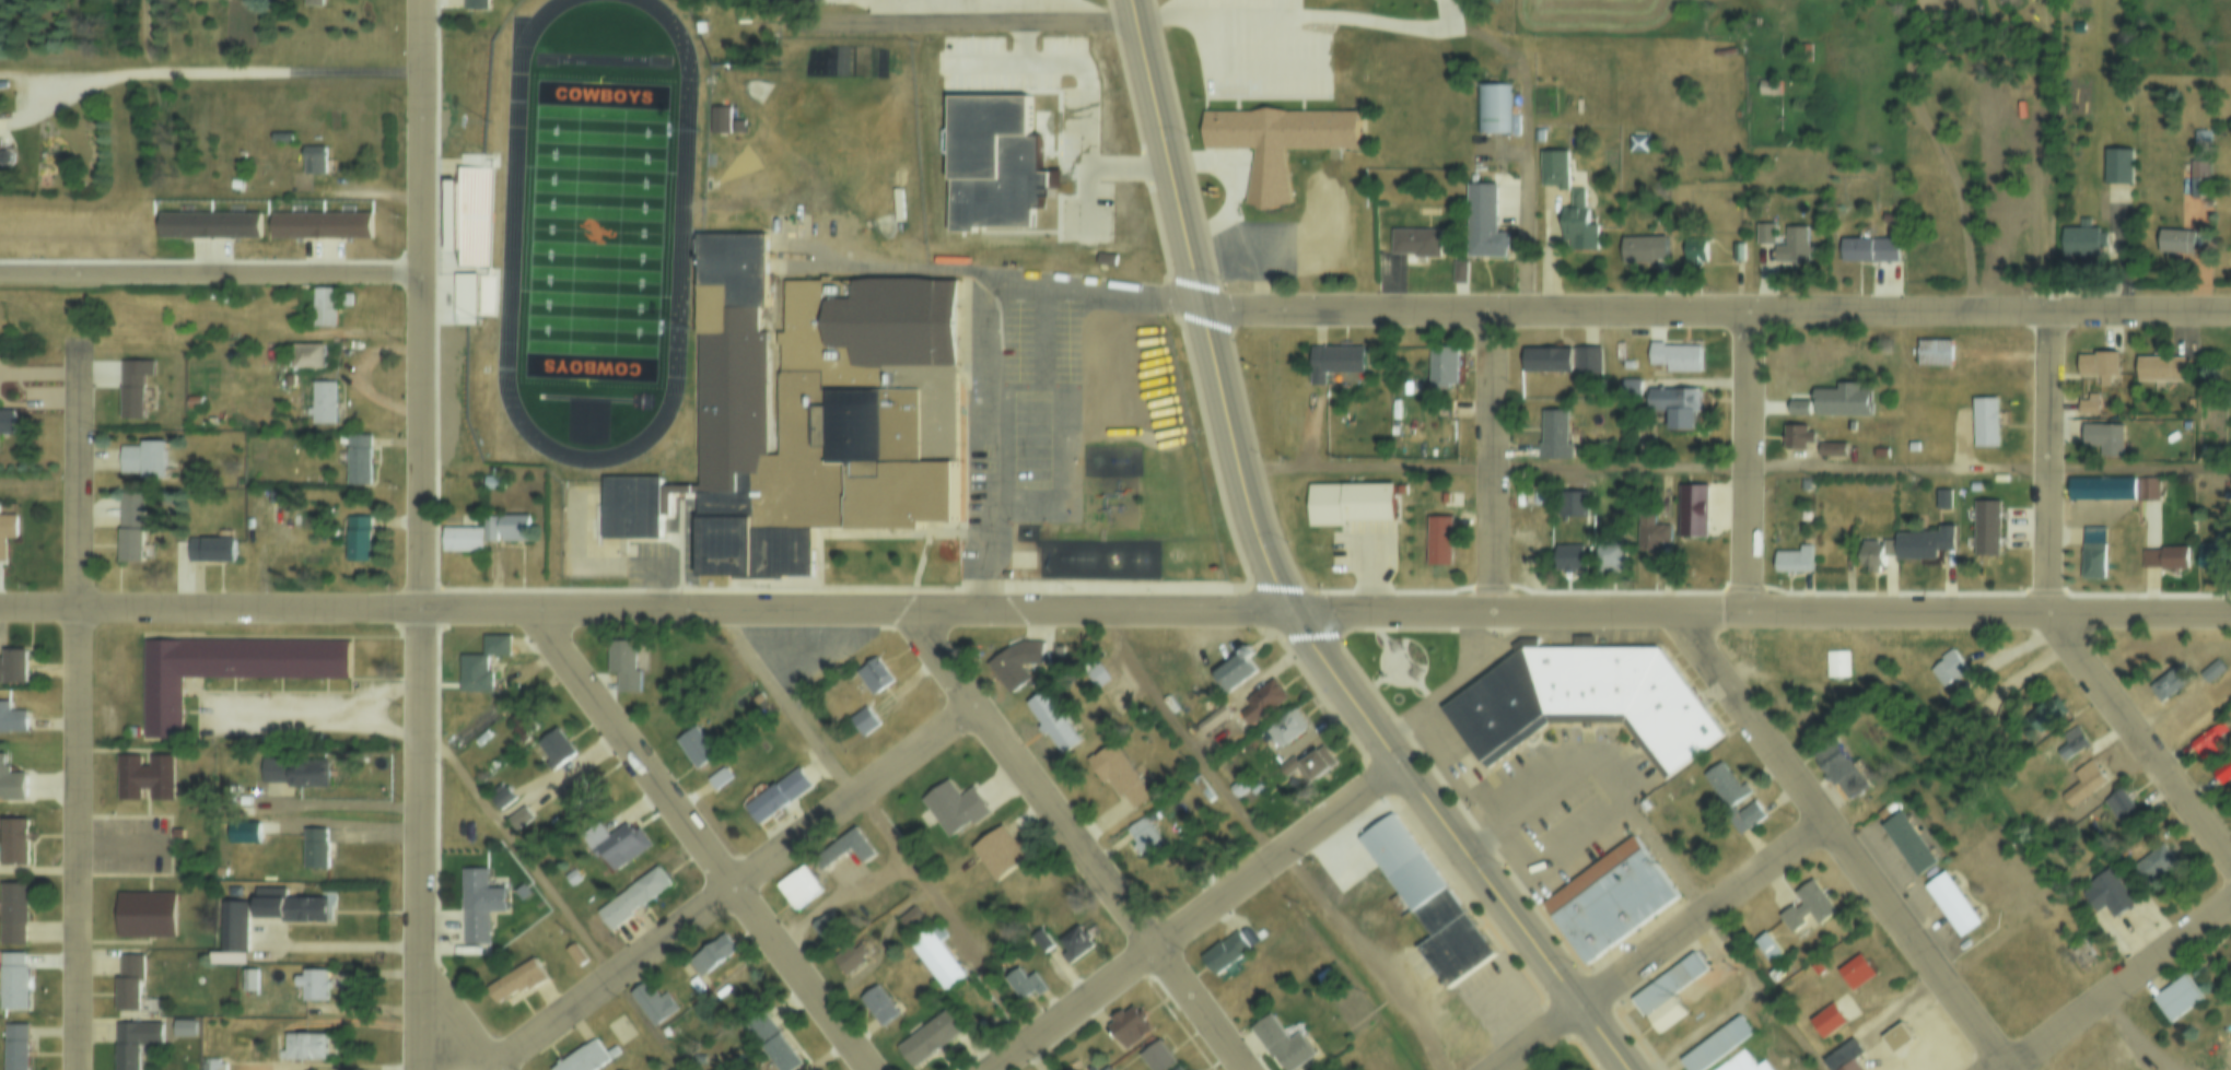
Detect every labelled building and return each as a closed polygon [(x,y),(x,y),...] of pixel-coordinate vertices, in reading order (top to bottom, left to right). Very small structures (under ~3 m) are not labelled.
[(464,9),(464,0),(486,0),(486,9),(464,9)] [(2072,19),(2083,19),(2083,30),(2072,30),(2072,19)] [(1797,48),(1808,48),(1808,61),(1797,61),(1797,48)] [(1756,83),(1768,83),(1768,97),(1756,97),(1756,83)] [(1506,84),(1506,134),(1475,134),(1475,84),(1506,84)] [(1038,190),(1038,205),(1028,205),(1028,225),(972,225),(973,228),(950,228),(950,96),(1027,96),(1027,137),(1038,137),(1038,172),(1055,172),(1056,190),(1038,190)] [(710,104),(727,104),(727,131),(710,131),(710,104)] [(1200,114),(1354,115),(1354,152),(1278,151),(1287,203),(1264,222),(1240,202),(1251,151),(1200,150),(1200,114)] [(732,118),(743,118),(743,131),(732,131),(732,118)] [(2192,127),(2208,127),(2208,142),(2192,142),(2192,127)] [(291,131),(291,144),(270,144),(270,131),(291,131)] [(1627,138),(1645,138),(1645,154),(1627,154),(1627,138)] [(302,146),(323,146),(323,174),(302,174),(302,146)] [(2104,146),(2129,146),(2129,181),(2104,181),(2104,146)] [(1538,152),(1563,152),(1564,192),(1556,192),(1556,187),(1539,187),(1538,152)] [(2189,160),(2208,160),(2208,197),(2189,197),(2189,160)] [(487,267),(488,192),(474,192),(475,169),(458,169),(458,185),(452,185),(451,267),(487,267)] [(1493,187),(1493,235),(1506,235),(1506,249),(1503,249),(1503,259),(1463,259),(1463,187),(1493,187)] [(1581,209),(1585,209),(1585,227),(1592,227),(1592,254),(1561,254),(1561,209),(1568,209),(1568,187),(1581,187),(1581,209)] [(205,205),(179,205),(179,214),(205,214),(205,205)] [(269,212),(367,211),(367,237),(269,238),(269,212)] [(256,212),(256,238),(156,239),(156,212),(256,212)] [(2078,214),(2089,214),(2089,225),(2098,225),(2098,231),(2104,231),(2104,249),(2098,249),(2098,256),(2061,256),(2060,226),(2078,225),(2078,214)] [(2159,228),(2192,231),(2191,254),(2157,251),(2159,228)] [(314,259),(314,230),(288,230),(289,259),(314,259)] [(1754,230),(1771,230),(1771,248),(1754,248),(1754,230)] [(1389,231),(1439,231),(1439,260),(1413,260),(1413,256),(1389,256),(1389,231)] [(696,478),(694,232),(763,232),(764,306),(757,306),(757,331),(764,331),(766,455),(776,455),(776,373),(780,372),(780,345),(776,345),(776,331),(784,331),(784,278),(953,277),(954,529),(818,530),(819,577),(697,578),(696,492),(666,492),(666,515),(659,516),(659,539),(600,539),(600,477),(658,475),(658,479),(696,478)] [(1773,250),(1783,250),(1783,233),(1804,233),(1804,267),(1773,267),(1773,250)] [(1620,239),(1662,238),(1663,264),(1620,266),(1620,239)] [(1682,240),(1704,240),(1704,263),(1682,263),(1682,240)] [(1874,263),(1874,266),(1837,266),(1837,243),(1870,243),(1870,240),(1896,240),(1896,263),(1874,263)] [(1730,246),(1741,246),(1741,263),(1730,264),(1730,246)] [(1096,251),(1113,254),(1111,267),(1094,263),(1096,251)] [(312,289),(334,289),(334,330),(312,330),(312,289)] [(340,294),(350,294),(351,308),(340,308),(340,294)] [(1915,340),(1950,341),(1949,367),(1914,366),(1915,340)] [(1648,342),(1661,342),(1661,346),(1697,346),(1697,374),(1665,374),(1665,366),(1648,366),(1648,342)] [(291,344),(322,344),(322,371),(291,371),(291,344)] [(1426,348),(1453,348),(1453,388),(1426,388),(1426,348)] [(1522,348),(1599,348),(1599,374),(1522,374),(1522,348)] [(1367,350),(1367,379),(1324,379),(1324,388),(1308,388),(1308,350),(1367,350)] [(2115,356),(2115,381),(2074,381),(2074,356),(2115,356)] [(2134,360),(2181,360),(2181,384),(2134,384),(2134,360)] [(152,361),(152,377),(142,377),(142,421),(119,422),(119,361),(152,361)] [(1637,379),(1637,392),(1625,392),(1625,379),(1637,379)] [(311,383),(332,383),(332,425),(311,426),(311,383)] [(1647,389),(1693,389),(1693,434),(1667,434),(1667,411),(1647,411),(1647,389)] [(1812,391),(1868,392),(1867,419),(1811,418),(1812,391)] [(185,397),(197,396),(197,404),(185,404),(185,397)] [(1971,400),(1994,400),(1994,449),(1971,449),(1971,400)] [(12,434),(0,434),(0,410),(11,410),(12,434)] [(1565,444),(1568,444),(1568,460),(1538,460),(1538,444),(1541,444),(1541,410),(1565,410),(1565,444)] [(1804,444),(1804,450),(1783,450),(1783,425),(1804,425),(1804,432),(1811,432),(1811,444),(1804,444)] [(2119,431),(2119,465),(2101,465),(2100,452),(2080,452),(2080,431),(2119,431)] [(346,435),(367,435),(367,487),(346,487),(346,435)] [(1916,443),(1916,450),(1907,450),(1907,442),(1909,442),(1909,435),(1925,435),(1925,443),(1916,443)] [(1818,442),(1841,442),(1842,457),(1818,457),(1818,442)] [(139,446),(139,444),(161,444),(161,482),(139,482),(139,471),(119,471),(119,446),(139,446)] [(1872,447),(1885,447),(1885,457),(1872,457),(1872,447)] [(482,475),(494,475),(494,486),(482,487),(482,475)] [(1799,477),(1811,477),(1811,490),(1799,491),(1799,477)] [(2133,506),(2133,482),(2067,482),(2067,506),(2133,506)] [(2133,482),(2154,482),(2154,506),(2133,506),(2133,482)] [(1679,483),(1705,483),(1705,539),(1679,539),(1679,483)] [(1439,507),(1461,507),(1461,491),(1439,491),(1439,507)] [(1543,491),(1587,491),(1587,518),(1543,518),(1543,491)] [(1934,491),(1948,491),(1948,509),(1934,509),(1934,491)] [(118,493),(140,492),(140,564),(119,565),(118,493)] [(1997,539),(2001,539),(2001,546),(1997,546),(1997,562),(1972,562),(1971,505),(1997,504),(1997,510),(2001,510),(2001,522),(1997,522),(1997,539)] [(346,512),(367,512),(367,562),(346,562),(346,512)] [(528,514),(528,540),(480,541),(480,551),(441,551),(441,528),(480,527),(480,514),(528,514)] [(3,562),(0,562),(0,516),(14,516),(14,538),(3,538),(3,562)] [(1425,516),(1450,516),(1450,566),(1425,566),(1425,516)] [(1667,522),(1668,550),(1631,550),(1631,522),(1667,522)] [(1893,539),(1893,557),(1893,562),(1934,561),(1934,554),(1951,554),(1950,529),(1937,529),(1937,536),(1893,536),(1893,539)] [(2079,532),(2101,531),(2101,585),(2080,585),(2079,532)] [(233,539),(233,565),(199,565),(199,553),(187,553),(187,539),(233,539)] [(1860,542),(1876,542),(1876,548),(1881,548),(1881,540),(1893,539),(1893,557),(1881,557),(1881,572),(1860,573),(1860,542)] [(1553,544),(1579,544),(1580,573),(1554,573),(1553,544)] [(1774,551),(1799,551),(1799,544),(1811,544),(1811,573),(1774,573),(1774,551)] [(1621,546),(1622,571),(1590,572),(1590,546),(1621,546)] [(2195,549),(2214,549),(2214,576),(2195,576),(2195,549)] [(2180,573),(2180,580),(2162,580),(2161,573),(2147,573),(2147,555),(2158,554),(2158,550),(2183,550),(2183,573),(2180,573)] [(481,632),(509,632),(509,652),(481,654),(481,632)] [(619,671),(604,671),(604,633),(632,633),(632,668),(636,668),(636,693),(619,693),(619,671)] [(1508,645),(1519,637),(1535,637),(1535,645),(1569,646),(1569,635),(1591,636),(1591,646),(1658,647),(1721,737),(1668,775),(1624,715),(1541,714),(1479,759),(1439,705),(1512,651),(1508,645)] [(347,637),(347,674),(178,675),(178,738),(143,738),(143,638),(347,637)] [(1033,682),(1015,696),(988,658),(1007,645),(1025,638),(1041,638),(1041,661),(1026,661),(1020,663),(1033,682)] [(1949,648),(1966,673),(1941,692),(1924,667),(1949,648)] [(24,684),(0,684),(0,656),(1,656),(1,650),(24,649),(24,684)] [(1824,649),(1846,649),(1846,678),(1824,678),(1824,649)] [(1213,671),(1240,651),(1241,654),(1245,650),(1252,661),(1249,663),(1254,672),(1227,692),(1213,671)] [(484,654),(484,671),(491,671),(491,691),(459,691),(458,655),(484,654)] [(875,655),(892,679),(872,694),(854,670),(875,655)] [(1096,656),(1109,673),(1090,686),(1077,669),(1096,656)] [(2210,663),(2219,675),(2203,687),(2194,675),(2210,663)] [(2171,666),(2185,685),(2157,705),(2144,686),(2171,666)] [(1272,677),(1286,696),(1248,725),(1238,712),(1247,705),(1241,697),(1272,677)] [(1046,730),(1042,732),(1038,726),(1040,724),(1025,701),(1043,687),(1081,739),(1062,753),(1046,730)] [(2053,697),(2067,717),(2028,745),(2013,726),(2053,697)] [(23,734),(0,734),(0,701),(7,701),(7,709),(22,709),(23,734)] [(865,703),(879,722),(862,734),(848,715),(865,703)] [(1294,707),(1307,725),(1278,745),(1265,728),(1294,707)] [(506,718),(519,708),(536,731),(523,740),(506,718)] [(2218,721),(2230,740),(2230,742),(2199,765),(2185,745),(2218,721)] [(676,737),(694,724),(716,752),(697,766),(676,737)] [(125,725),(133,725),(133,734),(125,734),(125,725)] [(557,726),(575,751),(554,766),(536,740),(557,726)] [(2074,727),(2088,746),(2069,760),(2055,740),(2074,727)] [(1112,738),(1152,793),(1134,807),(1123,791),(1118,795),(1106,778),(1102,780),(1085,757),(1112,738)] [(1834,744),(1866,788),(1842,804),(1811,761),(1834,744)] [(1298,763),(1292,768),(1305,786),(1335,764),(1322,745),(1298,763)] [(1290,753),(1298,763),(1292,768),(1282,775),(1275,765),(1290,753)] [(115,754),(139,754),(139,765),(149,765),(149,754),(172,754),(172,800),(149,800),(149,789),(140,789),(140,800),(115,800),(115,754)] [(287,754),(287,780),(262,780),(261,754),(287,754)] [(23,800),(0,800),(0,755),(3,755),(3,766),(8,766),(8,774),(23,774),(23,800)] [(2090,760),(2106,784),(2068,811),(2057,796),(2077,781),(2070,774),(2090,760)] [(2210,777),(2230,762),(2230,777),(2218,787),(2210,777)] [(1719,763),(1738,788),(1743,785),(1751,796),(1726,813),(1699,777),(1719,763)] [(796,764),(809,783),(756,821),(743,802),(796,764)] [(722,765),(728,774),(711,787),(704,777),(722,765)] [(552,793),(587,767),(600,786),(565,812),(552,793)] [(325,772),(325,787),(289,788),(289,772),(325,772)] [(948,775),(959,791),(972,781),(982,795),(980,797),(988,808),(948,835),(920,795),(948,775)] [(505,785),(514,796),(497,809),(488,797),(505,785)] [(2100,800),(2118,787),(2138,815),(2121,828),(2100,800)] [(1752,801),(1763,816),(1747,830),(1734,813),(1752,801)] [(523,802),(532,815),(513,828),(504,815),(523,802)] [(1882,811),(1888,818),(1879,824),(1874,816),(1882,811)] [(1144,814),(1167,845),(1148,858),(1126,826),(1144,814)] [(1430,941),(1464,916),(1391,815),(1357,840),(1430,941)] [(257,818),(257,842),(229,842),(229,818),(257,818)] [(1880,833),(1900,819),(1937,871),(1918,885),(1880,833)] [(25,866),(0,866),(0,820),(25,820),(25,866)] [(626,820),(632,828),(636,825),(649,842),(611,870),(592,844),(626,820)] [(1001,821),(1027,857),(996,879),(970,844),(1001,821)] [(814,854),(855,823),(876,851),(862,862),(852,848),(825,868),(814,854)] [(304,825),(325,825),(325,868),(305,868),(304,825)] [(1541,903),(1630,838),(1674,902),(1586,966),(1541,903)] [(2149,851),(2163,871),(2145,884),(2130,865),(2149,851)] [(803,863),(821,889),(794,909),(775,883),(803,863)] [(486,885),(505,885),(505,910),(486,910),(487,944),(463,944),(462,865),(486,865),(486,885)] [(572,866),(580,875),(571,882),(563,872),(572,866)] [(595,910),(656,866),(668,883),(629,912),(630,913),(608,928),(595,910)] [(2101,905),(2092,913),(2079,894),(2088,887),(2083,881),(2105,866),(2133,904),(2111,919),(2101,905)] [(1924,893),(1943,879),(1981,931),(1961,945),(1924,893)] [(1791,909),(1795,914),(1802,908),(1794,896),(1811,883),(1835,917),(1818,930),(1809,917),(1801,924),(1807,930),(1792,940),(1778,919),(1791,909)] [(1,924),(0,924),(0,884),(24,884),(25,924),(23,924),(23,945),(1,945),(1,924)] [(255,884),(283,884),(283,896),(325,895),(325,919),(255,920),(255,884)] [(117,936),(117,892),(173,891),(174,936),(117,936)] [(245,899),(245,952),(220,952),(219,899),(245,899)] [(914,901),(924,916),(907,929),(896,914),(914,901)] [(827,908),(841,929),(824,942),(808,921),(827,908)] [(934,916),(946,932),(937,938),(963,974),(943,988),(906,937),(934,916)] [(1417,950),(1430,941),(1464,916),(1494,957),(1447,991),(1417,950)] [(1084,932),(1087,930),(1096,942),(1067,962),(1062,954),(1065,951),(1058,939),(1078,924),(1084,932)] [(1261,925),(1265,931),(1259,937),(1253,930),(1261,925)] [(1041,926),(1053,942),(1042,950),(1030,933),(1041,926)] [(1240,929),(1245,926),(1254,939),(1250,942),(1252,946),(1213,976),(1199,955),(1238,927),(1240,929)] [(723,932),(736,951),(699,977),(686,960),(723,932)] [(1782,954),(1771,932),(1759,937),(1770,960),(1782,954)] [(2078,967),(2098,958),(2087,935),(2067,945),(2078,967)] [(1764,937),(1782,962),(1771,969),(1753,945),(1764,937)] [(852,946),(860,940),(866,949),(857,955),(862,960),(842,974),(830,956),(850,943),(852,946)] [(574,941),(585,956),(576,963),(565,948),(574,941)] [(0,952),(22,952),(22,966),(25,966),(25,1012),(1,1012),(0,952)] [(115,977),(118,977),(118,952),(142,952),(142,977),(137,977),(137,1012),(115,1012),(115,977)] [(1691,954),(1705,974),(1671,998),(1684,1016),(1657,1036),(1630,998),(1691,954)] [(533,955),(547,977),(528,989),(526,984),(495,1003),(484,986),(533,955)] [(1838,978),(1860,962),(1876,983),(1853,999),(1838,978)] [(1327,963),(1334,974),(1322,983),(1315,973),(1327,963)] [(1017,965),(1024,975),(1032,969),(1044,986),(1036,992),(1033,988),(1018,999),(1002,976),(1017,965)] [(242,967),(256,967),(256,989),(242,989),(242,967)] [(301,975),(301,968),(324,968),(325,981),(327,981),(327,989),(325,989),(325,1000),(301,1001),(301,988),(294,988),(293,975),(301,975)] [(687,980),(694,975),(703,986),(694,991),(687,980)] [(2150,999),(2183,975),(2200,1000),(2169,1023),(2150,999)] [(716,995),(729,1013),(754,994),(741,976),(716,995)] [(664,990),(677,1009),(653,1026),(628,992),(645,979),(657,996),(664,990)] [(875,980),(897,1010),(880,1023),(858,992),(875,980)] [(240,1004),(260,1004),(260,1013),(240,1013),(240,1004)] [(945,1007),(961,1030),(911,1067),(893,1044),(945,1007)] [(1111,1022),(1108,1019),(1121,1010),(1123,1013),(1132,1007),(1149,1032),(1123,1050),(1106,1026),(1111,1022)] [(802,1063),(792,1069),(778,1069),(744,1022),(762,1009),(802,1063)] [(1833,1009),(1848,1030),(1823,1047),(1808,1026),(1833,1009)] [(1316,1056),(1296,1069),(1280,1069),(1248,1025),(1269,1010),(1288,1039),(1298,1032),(1316,1056)] [(194,1018),(194,1035),(172,1035),(172,1019),(194,1018)] [(1750,1035),(1700,1069),(1684,1069),(1678,1060),(1737,1018),(1750,1035)] [(138,1044),(139,1069),(114,1069),(113,1021),(160,1020),(160,1043),(138,1044)] [(1918,1038),(1907,1021),(1887,1035),(1898,1051),(1918,1038)] [(25,1023),(25,1069),(3,1069),(3,1023),(25,1023)] [(1883,1045),(1902,1032),(1913,1047),(1894,1060),(1883,1045)] [(284,1033),(324,1033),(325,1059),(279,1059),(279,1049),(284,1049),(284,1033)] [(609,1059),(594,1069),(550,1069),(549,1069),(557,1063),(556,1061),(560,1058),(561,1060),(594,1037),(609,1059)] [(1175,1063),(1165,1069),(1149,1069),(1137,1054),(1157,1039),(1175,1063)] [(1855,1066),(1858,1069),(1826,1069),(1822,1065),(1854,1042),(1866,1058),(1855,1066)] [(1761,1058),(1769,1069),(1709,1069),(1741,1047),(1752,1063),(1761,1058)] [(223,1061),(223,1069),(200,1069),(200,1061),(202,1061),(202,1057),(217,1057),(217,1061),(223,1061)]
